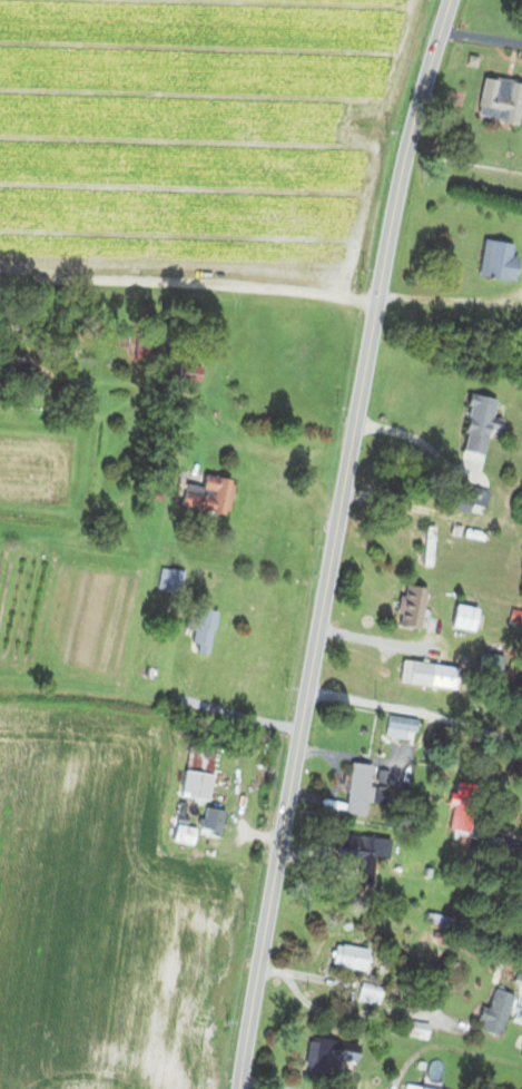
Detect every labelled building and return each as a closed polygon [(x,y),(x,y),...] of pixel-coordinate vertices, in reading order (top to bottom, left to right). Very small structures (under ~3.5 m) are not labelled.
[(521,106),(521,83),(481,73),(471,115),(512,125),(516,105),(521,106)] [(510,278),(511,240),(476,239),(474,276),(510,278)] [(146,329),(127,329),(127,360),(146,360),(146,329)] [(196,383),(196,364),(168,364),(168,383),(196,383)] [(490,397),(466,392),(455,448),(480,453),(484,432),(494,434),(498,418),(487,416),(490,397)] [(222,514),(228,478),(178,470),(173,506),(222,514)] [(169,588),(172,569),(156,566),(154,586),(169,588)] [(415,624),(415,583),(394,583),(394,624),(415,624)] [(467,629),(471,606),(448,602),(445,625),(467,629)] [(202,652),(212,609),(189,604),(179,647),(202,652)] [(448,687),(451,665),(398,658),(395,680),(448,687)] [(381,733),(412,734),(413,715),(382,714),(381,733)] [(203,799),(211,748),(182,744),(175,795),(203,799)] [(340,813),(363,814),(365,762),(343,761),(340,813)] [(186,841),(188,827),(171,825),(169,839),(186,841)] [(386,837),(334,833),(332,854),(355,856),(352,881),(367,883),(369,856),(384,858),(386,837)] [(521,923),(521,889),(512,919),(521,923)] [(359,970),(363,948),(330,941),(326,963),(359,970)] [(353,998),(374,1002),(378,985),(357,981),(353,998)] [(507,992),(484,986),(474,1029),(497,1034),(507,992)] [(399,1035),(422,1037),(424,1020),(401,1018),(399,1035)] [(299,1066),(355,1071),(358,1044),(302,1039),(299,1066)]
